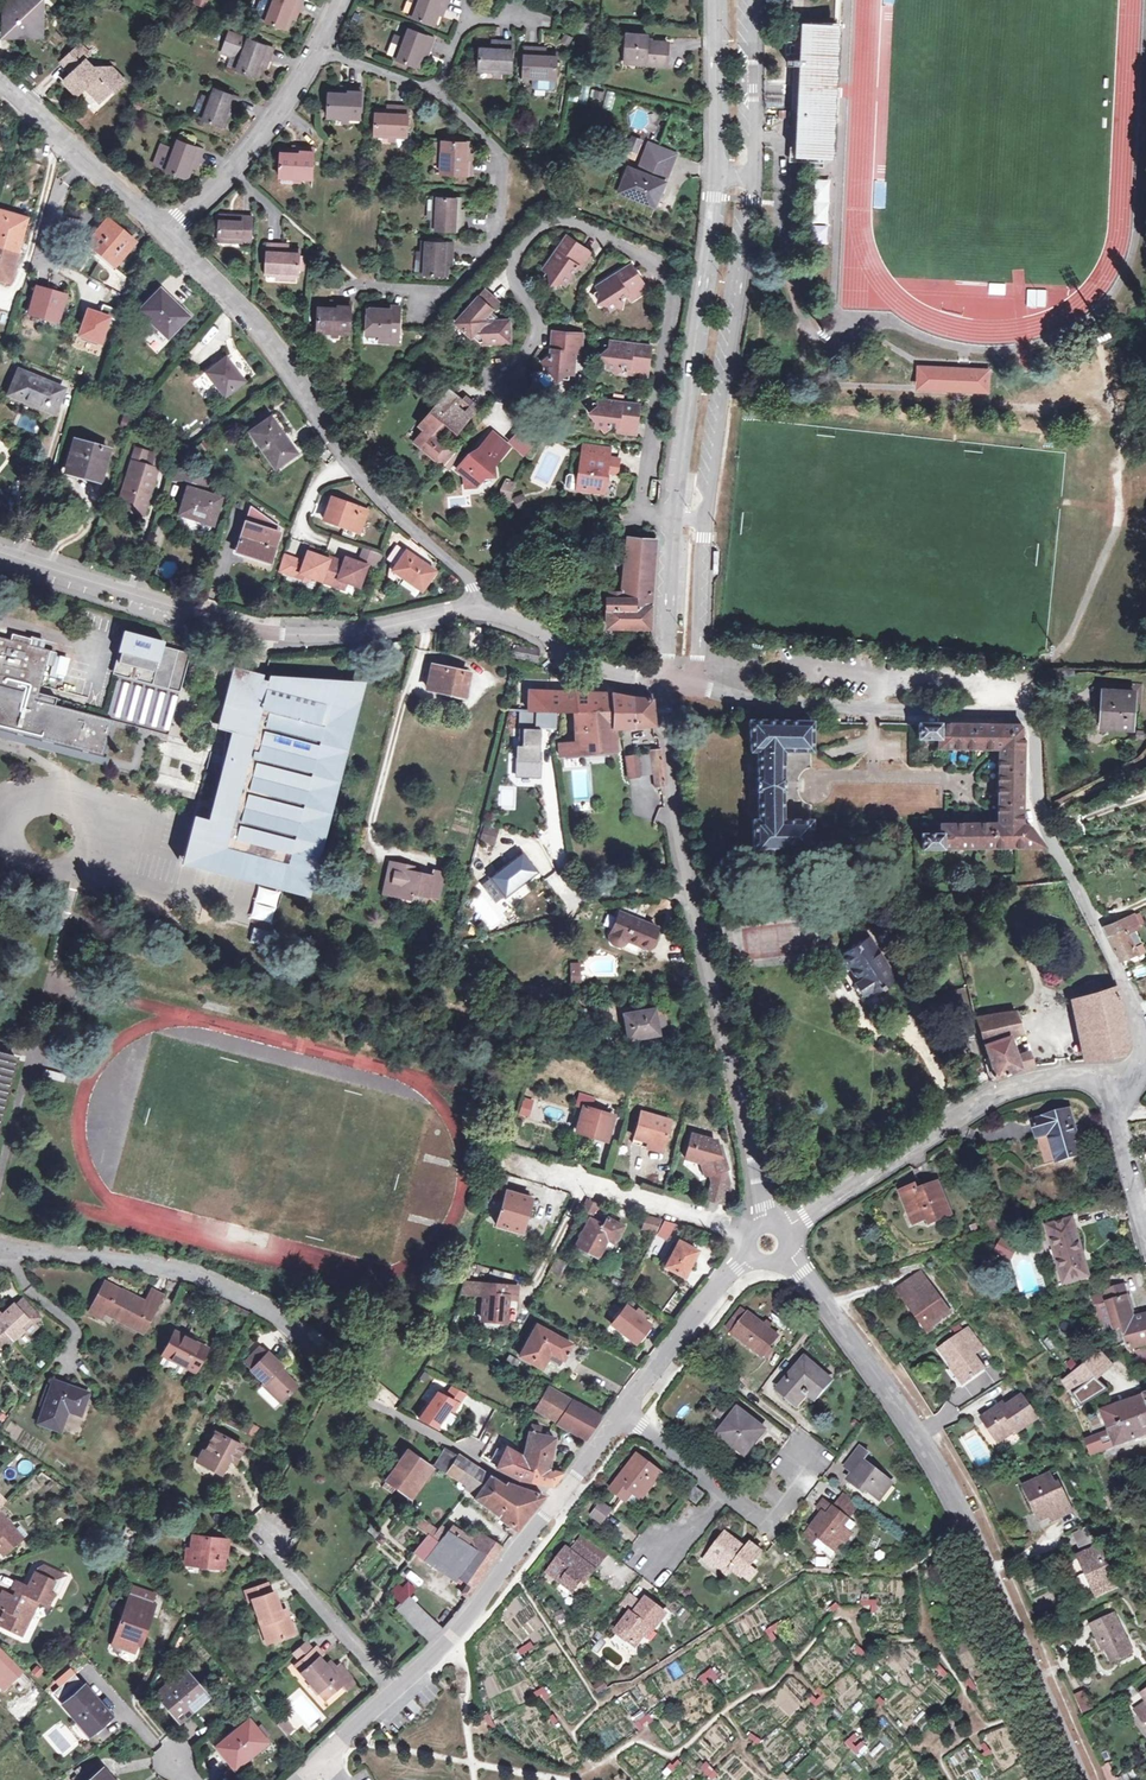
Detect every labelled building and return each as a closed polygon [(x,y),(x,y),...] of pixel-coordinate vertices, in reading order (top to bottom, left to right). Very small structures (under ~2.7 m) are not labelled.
[(3,23),(3,36),(31,36),(42,26),(42,18),(38,14),(42,10),(42,0),(10,0),(3,7),(3,15),(6,18),(3,23)] [(262,18),(269,0),(263,0),(257,16),(262,18)] [(262,18),(261,19),(286,29),(290,19),(292,13),(296,14),(301,0),(269,0),(262,18)] [(410,11),(414,0),(409,0),(406,9),(410,11)] [(410,11),(408,15),(433,25),(437,15),(440,8),(444,10),(447,0),(414,0),(410,11)] [(802,22),(798,110),(795,155),(828,157),(834,23),(802,22)] [(834,23),(828,157),(833,157),(839,23),(834,23)] [(400,38),(395,53),(393,57),(418,67),(422,57),(424,51),(428,52),(433,38),(405,27),(400,38)] [(626,34),(625,57),(645,58),(645,63),(666,64),(667,42),(647,41),(648,35),(626,34)] [(244,37),(239,48),(234,62),(232,68),(257,77),(261,66),(263,60),(267,62),(272,48),(244,37)] [(390,51),(395,53),(400,38),(396,37),(390,51)] [(478,70),(482,71),(498,72),(510,72),(512,42),(498,41),(498,45),(490,45),(479,44),(478,70)] [(60,62),(69,70),(72,67),(74,70),(71,73),(63,80),(77,94),(84,88),(98,103),(109,92),(113,92),(125,81),(111,67),(104,72),(98,72),(86,59),(84,61),(81,58),(86,53),(79,44),(60,62)] [(230,60),(234,62),(239,48),(235,46),(230,60)] [(523,77),(532,78),(554,78),(556,53),(545,52),(538,52),(538,47),(524,47),(523,77)] [(554,78),(532,78),(532,84),(534,87),(551,87),(554,84),(554,78)] [(579,101),(585,102),(589,87),(583,85),(579,101)] [(210,86),(206,98),(200,113),(198,116),(222,125),(227,114),(229,109),(233,111),(239,97),(210,86)] [(327,117),(333,117),(346,118),(359,119),(361,88),(346,87),(346,92),(338,91),(327,91),(327,117)] [(196,111),(200,113),(206,98),(202,96),(196,111)] [(374,136),(380,136),(394,137),(407,137),(408,106),(394,106),(394,110),(387,109),(376,109),(374,136)] [(788,155),(795,155),(798,110),(790,109),(788,155)] [(627,153),(638,155),(641,137),(630,135),(627,153)] [(173,138),(168,149),(163,163),(161,168),(185,177),(190,167),(192,161),(196,162),(202,148),(173,138)] [(441,146),(441,159),(440,172),(470,174),(471,159),(467,159),(467,153),(468,142),(442,141),(441,146)] [(628,167),(620,188),(630,192),(628,195),(655,206),(676,155),(648,144),(638,170),(628,167)] [(278,177),(284,178),(299,178),(311,178),(313,148),(298,147),(298,152),(291,151),(279,151),(278,177)] [(159,161),(163,163),(168,149),(164,148),(159,161)] [(251,172),(247,176),(251,180),(255,176),(251,172)] [(433,202),(432,216),(431,229),(462,230),(463,216),(458,215),(459,209),(460,198),(433,196),(433,202)] [(26,218),(0,211),(0,282),(7,284),(26,218)] [(232,238),(242,239),(250,239),(252,217),(219,215),(218,241),(231,242),(232,238)] [(92,253),(113,270),(117,264),(116,263),(133,243),(107,220),(87,242),(96,249),(92,253)] [(558,255),(554,253),(544,267),(550,271),(552,281),(562,280),(566,283),(568,279),(573,279),(571,270),(576,264),(582,268),(593,252),(567,235),(559,246),(560,252),(558,255)] [(421,241),(421,254),(420,268),(420,273),(447,275),(448,264),(448,257),(452,257),(453,243),(421,241)] [(265,274),(277,275),(292,276),(297,276),(298,268),(298,258),(299,249),(288,249),(281,249),(281,244),(267,243),(265,274)] [(616,280),(613,275),(599,285),(603,291),(601,301),(610,304),(613,308),(617,305),(621,306),(623,298),(630,294),(633,299),(648,289),(632,263),(620,271),(619,278),(616,280)] [(47,308),(59,312),(65,296),(36,287),(28,315),(44,320),(47,308)] [(137,326),(149,338),(153,335),(161,343),(169,335),(186,317),(160,289),(139,311),(146,317),(137,326)] [(498,300),(485,289),(477,298),(472,303),(456,320),(472,335),(474,335),(480,340),(482,338),(486,341),(510,340),(509,319),(499,319),(488,319),(484,316),(489,311),(498,300)] [(468,299),(472,303),(477,298),(472,294),(468,299)] [(316,331),(320,331),(337,332),(349,332),(351,302),(336,301),(336,305),(328,305),(317,304),(316,331)] [(379,342),(398,343),(400,309),(368,307),(367,314),(366,325),(366,334),(379,335),(379,342)] [(56,323),(59,312),(47,308),(44,320),(56,323)] [(111,317),(87,310),(78,336),(103,344),(111,317)] [(499,319),(489,311),(484,316),(488,319),(499,319)] [(558,348),(551,348),(550,354),(543,359),(546,364),(546,369),(551,370),(558,377),(566,371),(574,372),(576,351),(582,351),(584,332),(553,329),(552,343),(557,343),(561,346),(558,348)] [(628,346),(629,342),(612,339),(611,347),(603,353),(609,361),(608,366),(614,367),(616,370),(623,365),(630,366),(629,372),(647,374),(651,345),(637,343),(633,347),(628,346)] [(83,368),(97,374),(102,362),(88,356),(83,368)] [(224,397),(245,382),(226,358),(206,373),(224,397)] [(917,365),(916,385),(986,388),(987,368),(917,365)] [(48,406),(55,409),(63,392),(51,387),(50,391),(38,386),(40,381),(19,372),(10,395),(46,410),(48,406)] [(435,458),(446,445),(435,436),(447,422),(458,431),(471,415),(458,405),(454,410),(449,406),(453,401),(457,396),(449,389),(420,424),(426,428),(415,441),(435,458)] [(466,395),(458,405),(471,415),(479,405),(466,395)] [(617,404),(618,400),(600,397),(599,406),(592,412),(598,419),(597,424),(601,424),(605,429),(612,423),(619,424),(618,430),(636,433),(640,403),(625,401),(622,405),(617,404)] [(458,405),(453,401),(449,406),(454,410),(458,405)] [(48,406),(46,410),(54,414),(55,409),(48,406)] [(248,433),(260,450),(265,446),(279,465),(296,454),(271,417),(248,433)] [(456,468),(464,475),(465,485),(476,485),(485,474),(495,474),(494,463),(510,445),(493,431),(473,454),(470,452),(456,468)] [(99,479),(108,449),(75,440),(67,470),(99,479)] [(585,444),(583,454),(610,458),(611,448),(585,444)] [(435,458),(439,461),(450,449),(446,445),(435,458)] [(272,467),(273,469),(279,465),(265,446),(260,450),(262,453),(256,457),(266,471),(272,467)] [(455,452),(450,449),(439,461),(444,465),(448,469),(453,463),(448,460),(455,452)] [(459,456),(455,452),(448,460),(453,463),(459,456)] [(607,472),(617,474),(620,459),(610,458),(583,454),(580,476),(578,489),(604,492),(607,472)] [(123,490),(117,508),(140,515),(145,497),(147,498),(153,480),(150,479),(154,469),(130,462),(121,490),(123,490)] [(175,468),(172,477),(184,480),(178,499),(182,501),(186,488),(188,489),(192,475),(193,473),(175,468)] [(578,489),(580,476),(570,474),(568,476),(567,486),(568,487),(578,489)] [(208,480),(192,475),(188,489),(186,488),(182,501),(178,516),(212,526),(221,498),(204,493),(208,480)] [(511,499),(512,478),(501,478),(500,499),(511,499)] [(360,531),(367,509),(330,496),(323,518),(344,525),(357,530),(360,531)] [(250,507),(237,548),(245,551),(245,554),(270,562),(279,534),(274,532),(276,526),(250,507)] [(357,530),(344,525),(342,533),(354,538),(357,530)] [(629,598),(608,598),(607,626),(651,626),(651,604),(656,538),(635,537),(629,591),(629,598)] [(396,548),(391,559),(398,564),(405,554),(396,548)] [(303,562),(281,555),(277,568),(276,573),(299,580),(300,576),(308,578),(338,587),(340,580),(346,582),(359,587),(366,565),(345,557),(343,562),(329,557),(329,559),(307,551),(303,562)] [(421,591),(435,572),(406,552),(405,554),(398,564),(393,571),(421,591)] [(117,662),(152,672),(155,662),(158,663),(162,646),(163,642),(125,632),(117,662)] [(35,697),(37,697),(38,696),(43,675),(48,655),(49,652),(48,650),(42,649),(32,646),(33,640),(14,635),(12,641),(0,637),(0,730),(103,756),(112,721),(34,700),(35,697)] [(33,640),(32,646),(42,649),(44,641),(34,638),(33,640)] [(388,644),(389,651),(400,649),(399,642),(388,644)] [(189,653),(162,646),(158,663),(155,662),(152,672),(117,662),(114,675),(179,692),(189,653)] [(514,658),(537,662),(538,649),(516,646),(514,658)] [(744,652),(744,647),(732,647),(731,657),(754,659),(754,652),(744,652)] [(57,679),(62,658),(48,655),(43,675),(57,679)] [(458,695),(460,685),(467,687),(469,674),(431,666),(427,688),(458,695)] [(216,728),(225,731),(226,716),(232,714),(235,713),(239,713),(244,713),(247,714),(251,715),(254,716),(257,717),(260,719),(262,720),(264,722),(266,724),(272,711),(261,706),(259,704),(260,701),(260,700),(261,699),(263,698),(269,676),(259,675),(232,667),(216,728)] [(284,887),(310,893),(356,686),(269,676),(263,698),(261,699),(260,700),(260,701),(259,704),(261,706),(272,711),(266,724),(264,722),(262,720),(260,719),(257,717),(254,716),(251,715),(247,714),(244,713),(239,713),(235,713),(232,714),(226,716),(225,731),(222,765),(224,766),(208,827),(203,843),(239,853),(265,858),(262,872),(287,879),(284,887)] [(528,713),(553,713),(559,714),(574,714),(576,740),(558,742),(559,755),(615,752),(614,729),(654,726),(652,694),(632,693),(632,698),(613,695),(529,691),(528,703),(528,713)] [(1101,725),(1132,727),(1134,692),(1104,691),(1101,725)] [(552,729),(553,713),(528,713),(521,712),(520,712),(519,728),(552,729)] [(750,752),(757,752),(758,820),(753,820),(753,852),(810,851),(810,820),(782,820),(782,752),(811,752),(811,722),(750,721),(750,752)] [(937,740),(937,748),(999,749),(997,824),(940,824),(939,834),(921,834),(921,849),(1043,848),(1029,828),(1021,823),(1022,726),(918,724),(917,739),(937,740)] [(0,732),(0,738),(130,772),(131,765),(0,732)] [(655,787),(665,786),(660,752),(651,754),(653,774),(655,787)] [(635,756),(638,776),(653,774),(651,754),(635,756)] [(626,757),(629,778),(638,776),(635,756),(627,757),(626,757)] [(515,810),(515,786),(498,786),(498,810),(515,810)] [(183,862),(284,887),(287,879),(262,872),(265,858),(239,853),(203,843),(208,827),(193,823),(183,862)] [(494,846),(498,827),(485,824),(481,843),(494,846)] [(521,852),(490,877),(489,878),(505,897),(537,872),(521,852)] [(384,895),(411,900),(412,895),(427,897),(437,899),(443,873),(432,870),(431,877),(412,873),(412,869),(390,865),(384,895)] [(412,895),(411,900),(426,903),(427,897),(412,895)] [(611,933),(609,935),(609,938),(609,940),(610,942),(613,944),(616,946),(619,947),(621,947),(623,946),(624,944),(627,941),(627,940),(649,949),(657,928),(619,912),(611,933)] [(1127,931),(1139,926),(1134,914),(1104,926),(1120,959),(1138,951),(1127,931)] [(770,923),(739,933),(749,964),(780,954),(770,923)] [(855,979),(851,981),(859,994),(863,992),(864,994),(877,987),(878,989),(895,979),(870,935),(840,951),(855,979)] [(580,982),(579,967),(571,967),(571,982),(580,982)] [(960,1009),(968,1007),(964,987),(944,991),(949,1012),(960,1009)] [(1077,998),(1091,1060),(1123,1055),(1129,1047),(1116,987),(1077,998)] [(974,1034),(968,1007),(960,1009),(964,1036),(974,1034)] [(628,1039),(658,1033),(653,1009),(624,1015),(628,1039)] [(993,1080),(1018,1069),(1032,1066),(1028,1052),(1015,1056),(1009,1038),(1022,1033),(1015,1012),(974,1018),(993,1080)] [(17,1060),(0,1056),(0,1122),(17,1060)] [(528,1118),(533,1099),(522,1096),(517,1114),(528,1118)] [(581,1115),(576,1132),(606,1141),(613,1117),(577,1106),(574,1113),(581,1115)] [(1037,1137),(1049,1134),(1057,1161),(1081,1154),(1069,1111),(1033,1122),(1037,1137)] [(649,1141),(663,1146),(671,1121),(641,1112),(632,1142),(647,1147),(647,1146),(649,1141)] [(707,1200),(719,1203),(727,1175),(725,1170),(727,1169),(723,1155),(719,1157),(716,1147),(714,1141),(692,1134),(684,1158),(701,1163),(704,1175),(709,1173),(712,1181),(707,1200)] [(649,1141),(647,1146),(661,1151),(663,1146),(649,1141)] [(500,1200),(507,1175),(496,1171),(488,1197),(500,1200)] [(731,1188),(727,1175),(719,1203),(725,1205),(731,1188)] [(922,1192),(919,1194),(915,1185),(900,1192),(909,1214),(911,1213),(916,1223),(927,1219),(929,1224),(950,1216),(936,1183),(921,1189),(922,1192)] [(511,1186),(509,1192),(526,1197),(528,1190),(511,1186)] [(526,1197),(509,1192),(507,1192),(497,1226),(519,1232),(529,1198),(526,1197)] [(594,1205),(586,1202),(582,1211),(589,1215),(594,1205)] [(602,1225),(593,1220),(585,1235),(582,1233),(580,1237),(583,1239),(579,1248),(597,1258),(602,1248),(610,1252),(623,1227),(606,1218),(602,1225)] [(1048,1226),(1064,1283),(1088,1276),(1071,1219),(1048,1226)] [(666,1240),(674,1225),(664,1222),(657,1235),(666,1240)] [(1000,1238),(992,1250),(1009,1261),(1017,1249),(1000,1238)] [(668,1260),(677,1243),(672,1241),(663,1257),(668,1260)] [(679,1241),(677,1243),(668,1260),(664,1267),(683,1277),(698,1252),(679,1241)] [(559,1279),(566,1263),(555,1258),(548,1273),(559,1279)] [(916,1309),(930,1327),(949,1312),(922,1273),(898,1292),(912,1312),(916,1309)] [(104,1282),(92,1305),(103,1312),(113,1317),(114,1313),(145,1329),(162,1294),(151,1289),(144,1302),(104,1282)] [(481,1295),(482,1285),(463,1284),(461,1294),(481,1295)] [(505,1287),(482,1285),(481,1295),(485,1295),(483,1321),(507,1322),(509,1296),(505,1296),(505,1287)] [(1104,1293),(1107,1303),(1128,1298),(1124,1288),(1104,1293)] [(1107,1303),(1104,1293),(1094,1297),(1096,1306),(1107,1303)] [(23,1298),(16,1304),(27,1316),(34,1310),(23,1298)] [(1107,1303),(1115,1329),(1122,1327),(1129,1350),(1145,1345),(1145,1320),(1135,1323),(1133,1318),(1128,1298),(1107,1303)] [(636,1344),(651,1325),(639,1316),(642,1313),(637,1309),(638,1307),(629,1300),(611,1325),(636,1344)] [(2,1351),(24,1330),(20,1327),(29,1319),(27,1316),(16,1304),(14,1302),(2,1313),(0,1312),(0,1349),(2,1351)] [(103,1312),(92,1305),(89,1311),(100,1317),(103,1312)] [(926,1329),(930,1327),(916,1309),(912,1312),(926,1329)] [(768,1328),(764,1324),(748,1312),(732,1333),(762,1357),(779,1336),(768,1328)] [(114,1313),(113,1317),(143,1332),(145,1329),(114,1313)] [(1145,1320),(1145,1315),(1133,1318),(1135,1323),(1145,1320)] [(33,1322),(29,1319),(20,1327),(24,1330),(33,1322)] [(955,1333),(962,1327),(959,1323),(952,1328),(955,1333)] [(561,1355),(565,1358),(571,1345),(540,1327),(531,1341),(528,1340),(519,1356),(541,1369),(546,1360),(552,1351),(561,1355)] [(953,1362),(967,1380),(984,1367),(974,1353),(981,1347),(967,1328),(940,1349),(952,1364),(953,1362)] [(167,1346),(162,1355),(185,1366),(195,1371),(207,1348),(175,1331),(171,1338),(167,1336),(163,1344),(167,1346)] [(254,1366),(265,1355),(259,1348),(248,1359),(254,1366)] [(83,1360),(88,1356),(84,1351),(79,1355),(83,1360)] [(559,1368),(565,1358),(561,1355),(552,1351),(546,1360),(556,1366),(559,1368)] [(268,1352),(265,1355),(254,1366),(251,1369),(265,1383),(263,1385),(281,1402),(297,1385),(280,1368),(282,1366),(268,1352)] [(1077,1371),(1069,1377),(1063,1381),(1082,1407),(1109,1390),(1096,1378),(1112,1365),(1100,1352),(1085,1364),(1077,1371)] [(185,1366),(162,1355),(159,1361),(181,1373),(185,1366)] [(818,1384),(823,1389),(830,1381),(805,1359),(778,1390),(796,1405),(807,1392),(809,1394),(818,1384)] [(963,1383),(967,1380),(953,1362),(952,1364),(950,1366),(963,1383)] [(69,1403),(82,1407),(87,1393),(54,1381),(40,1422),(60,1429),(67,1409),(69,1403)] [(815,1399),(823,1389),(818,1384),(809,1394),(815,1399)] [(453,1411),(465,1394),(451,1386),(444,1396),(436,1392),(419,1417),(436,1427),(449,1409),(453,1411)] [(549,1387),(535,1409),(556,1421),(554,1423),(584,1439),(601,1416),(549,1387)] [(1123,1403),(1102,1411),(1109,1430),(1084,1440),(1091,1456),(1145,1435),(1145,1395),(1123,1403)] [(1018,1432),(1036,1419),(1021,1397),(1005,1408),(1002,1404),(983,1418),(998,1440),(1015,1428),(1018,1432)] [(69,1403),(67,1409),(80,1414),(82,1407),(69,1403)] [(737,1408),(718,1434),(745,1455),(764,1429),(737,1408)] [(253,1437),(258,1427),(246,1421),(241,1430),(253,1437)] [(981,1423),(977,1426),(991,1447),(995,1445),(981,1423)] [(522,1455),(547,1468),(554,1437),(538,1434),(540,1426),(530,1424),(523,1452),(522,1455)] [(200,1463),(221,1474),(228,1459),(235,1463),(244,1447),(216,1433),(200,1463)] [(498,1460),(505,1446),(499,1443),(496,1451),(493,1450),(490,1457),(498,1460)] [(505,1446),(498,1460),(495,1467),(518,1478),(552,1485),(562,1471),(547,1468),(522,1455),(517,1452),(515,1451),(511,1449),(505,1446)] [(845,1467),(852,1473),(847,1479),(860,1489),(862,1487),(879,1500),(892,1483),(863,1461),(868,1454),(860,1447),(845,1467)] [(481,1486),(477,1491),(474,1496),(508,1522),(504,1528),(512,1533),(543,1495),(516,1485),(506,1480),(503,1484),(468,1462),(445,1448),(434,1465),(459,1480),(459,1479),(462,1474),(481,1486)] [(387,1481),(406,1494),(427,1463),(407,1450),(387,1481)] [(495,1467),(498,1460),(488,1456),(485,1461),(489,1464),(495,1467)] [(628,1489),(641,1499),(660,1473),(637,1456),(611,1489),(621,1498),(628,1489)] [(462,1474),(459,1479),(477,1491),(481,1486),(462,1474)] [(1058,1517),(1070,1511),(1061,1492),(1057,1493),(1049,1476),(1026,1487),(1040,1519),(1055,1511),(1058,1517)] [(695,1487),(687,1497),(696,1504),(704,1493),(695,1487)] [(634,1508),(641,1499),(628,1489),(621,1498),(634,1508)] [(844,1497),(835,1508),(824,1500),(818,1508),(824,1513),(819,1520),(817,1519),(805,1536),(815,1544),(819,1539),(829,1547),(832,1542),(841,1549),(851,1535),(850,1534),(843,1528),(849,1520),(848,1519),(857,1508),(844,1497)] [(600,1525),(612,1511),(601,1501),(588,1515),(600,1525)] [(5,1556),(20,1541),(12,1533),(15,1529),(0,1513),(0,1551),(5,1556)] [(430,1539),(437,1529),(418,1516),(413,1524),(425,1532),(423,1535),(430,1539)] [(849,1520),(843,1528),(850,1534),(855,1527),(854,1524),(849,1520)] [(12,1533),(20,1541),(28,1534),(20,1525),(15,1529),(12,1533)] [(428,1555),(456,1574),(466,1581),(460,1592),(467,1596),(490,1560),(501,1547),(475,1530),(467,1542),(440,1525),(437,1529),(430,1539),(426,1545),(431,1550),(428,1555)] [(1086,1548),(1098,1542),(1090,1526),(1078,1532),(1086,1548)] [(577,1531),(572,1539),(600,1560),(606,1553),(577,1531)] [(724,1533),(708,1555),(718,1563),(717,1564),(728,1573),(732,1569),(741,1577),(742,1576),(749,1567),(761,1552),(750,1543),(745,1549),(724,1533)] [(196,1551),(191,1550),(189,1550),(188,1564),(220,1567),(221,1554),(226,1555),(228,1541),(198,1537),(196,1551)] [(600,1560),(572,1539),(546,1573),(561,1584),(563,1580),(574,1589),(580,1581),(584,1575),(587,1578),(600,1560)] [(837,1553),(841,1549),(832,1542),(829,1547),(837,1553)] [(1100,1547),(1080,1556),(1097,1594),(1117,1585),(1100,1547)] [(456,1574),(428,1555),(423,1562),(452,1581),(456,1574)] [(718,1563),(708,1555),(703,1560),(713,1568),(717,1564),(718,1563)] [(35,1570),(28,1585),(16,1579),(11,1589),(16,1591),(15,1595),(4,1590),(0,1597),(0,1609),(5,1611),(0,1620),(0,1626),(18,1634),(23,1624),(27,1626),(38,1602),(49,1606),(55,1593),(49,1590),(58,1571),(46,1566),(44,1570),(43,1573),(35,1570)] [(756,1573),(749,1567),(742,1576),(750,1581),(756,1573)] [(64,1574),(58,1571),(49,1590),(55,1593),(64,1574)] [(856,1593),(857,1579),(844,1578),(843,1592),(856,1593)] [(572,1592),(574,1589),(563,1580),(561,1584),(572,1592)] [(400,1601),(407,1595),(408,1594),(398,1583),(391,1591),(400,1601)] [(282,1616),(280,1611),(274,1592),(270,1593),(267,1584),(245,1590),(248,1601),(251,1600),(260,1624),(263,1623),(270,1642),(293,1634),(286,1615),(282,1616)] [(517,1593),(501,1613),(520,1628),(536,1609),(517,1593)] [(630,1594),(622,1604),(634,1613),(642,1604),(630,1594)] [(135,1643),(144,1619),(147,1612),(152,1614),(156,1604),(130,1595),(112,1645),(132,1652),(135,1643)] [(440,1627),(407,1595),(400,1601),(395,1606),(429,1639),(436,1632),(440,1627)] [(634,1613),(633,1615),(631,1613),(616,1632),(635,1646),(649,1628),(652,1630),(665,1614),(646,1599),(642,1604),(634,1613)] [(861,1599),(862,1605),(871,1605),(871,1612),(877,1612),(877,1599),(861,1599)] [(836,1602),(830,1608),(833,1611),(839,1606),(836,1602)] [(931,1608),(937,1622),(942,1620),(936,1605),(931,1608)] [(1099,1632),(1106,1648),(1112,1661),(1132,1651),(1114,1613),(1091,1624),(1095,1634),(1099,1632)] [(148,1620),(144,1619),(135,1643),(139,1645),(148,1620)] [(785,1631),(778,1622),(765,1631),(772,1640),(776,1637),(772,1632),(777,1629),(781,1635),(785,1631)] [(22,1637),(27,1626),(23,1624),(18,1634),(22,1637)] [(1099,1632),(1095,1634),(1103,1650),(1106,1648),(1099,1632)] [(531,1641),(518,1650),(521,1655),(534,1646),(531,1641)] [(293,1653),(299,1660),(312,1650),(305,1642),(293,1653)] [(860,1646),(856,1651),(867,1660),(871,1656),(860,1646)] [(299,1660),(297,1662),(304,1669),(301,1672),(324,1699),(341,1684),(345,1689),(354,1682),(339,1664),(334,1669),(328,1662),(325,1664),(319,1657),(322,1654),(315,1647),(312,1650),(299,1660)] [(2,1689),(14,1678),(21,1685),(23,1683),(25,1686),(31,1680),(0,1648),(0,1686),(2,1689)] [(294,1665),(301,1672),(304,1669),(297,1662),(294,1665)] [(938,1662),(934,1666),(944,1676),(948,1672),(938,1662)] [(711,1668),(699,1678),(707,1687),(711,1683),(707,1679),(710,1676),(714,1680),(718,1677),(711,1668)] [(179,1719),(205,1696),(184,1671),(158,1694),(179,1719)] [(968,1675),(964,1678),(972,1691),(976,1688),(968,1675)] [(63,1704),(77,1720),(79,1718),(92,1733),(111,1716),(85,1685),(63,1704)] [(785,1685),(773,1696),(790,1716),(803,1705),(785,1685)] [(530,1694),(533,1699),(542,1694),(546,1700),(550,1697),(544,1686),(530,1694)] [(817,1691),(821,1695),(817,1700),(813,1695),(809,1698),(817,1707),(828,1696),(820,1687),(817,1691)] [(1089,1710),(1083,1692),(1073,1695),(1080,1713),(1089,1710)] [(880,1697),(877,1701),(882,1706),(885,1702),(880,1697)] [(1145,1701),(1136,1709),(1138,1714),(1145,1708),(1145,1701)] [(483,1716),(491,1729),(495,1727),(487,1714),(483,1716)] [(635,1724),(640,1730),(644,1727),(643,1725),(648,1721),(649,1723),(653,1720),(649,1714),(635,1724)] [(554,1715),(549,1718),(553,1724),(557,1721),(554,1715)] [(90,1735),(92,1733),(79,1718),(77,1720),(90,1735)] [(276,1724),(280,1729),(287,1723),(283,1718),(276,1724)] [(215,1745),(225,1758),(233,1751),(241,1761),(266,1741),(262,1736),(255,1728),(247,1719),(215,1745)] [(287,1723),(280,1729),(284,1734),(291,1728),(287,1723)] [(259,1724),(255,1728),(262,1736),(267,1732),(259,1724)] [(751,1734),(749,1738),(754,1741),(753,1744),(757,1747),(761,1741),(751,1734)] [(854,1734),(845,1743),(855,1753),(864,1745),(861,1741),(856,1746),(853,1743),(857,1738),(854,1734)] [(984,1742),(981,1745),(985,1751),(983,1753),(986,1757),(992,1753),(984,1742)] [(234,1768),(241,1761),(233,1751),(225,1758),(234,1768)] [(820,1770),(810,1758),(793,1773),(799,1779),(809,1779),(820,1770)] [(677,1760),(673,1766),(671,1764),(667,1768),(673,1773),(681,1764),(677,1760)] [(707,1762),(701,1766),(712,1779),(718,1775),(715,1771),(712,1773),(708,1768),(710,1766),(707,1762)] [(1109,1762),(1101,1766),(1107,1779),(1113,1779),(1116,1779),(1109,1762)] [(95,1764),(89,1769),(95,1775),(100,1771),(95,1764)] [(978,1768),(971,1771),(975,1779),(983,1779),(978,1768)] [(1117,1778),(1119,1779),(1139,1779),(1133,1768),(1117,1778)] [(102,1769),(100,1771),(95,1775),(89,1769),(76,1779),(112,1779),(102,1769)]
